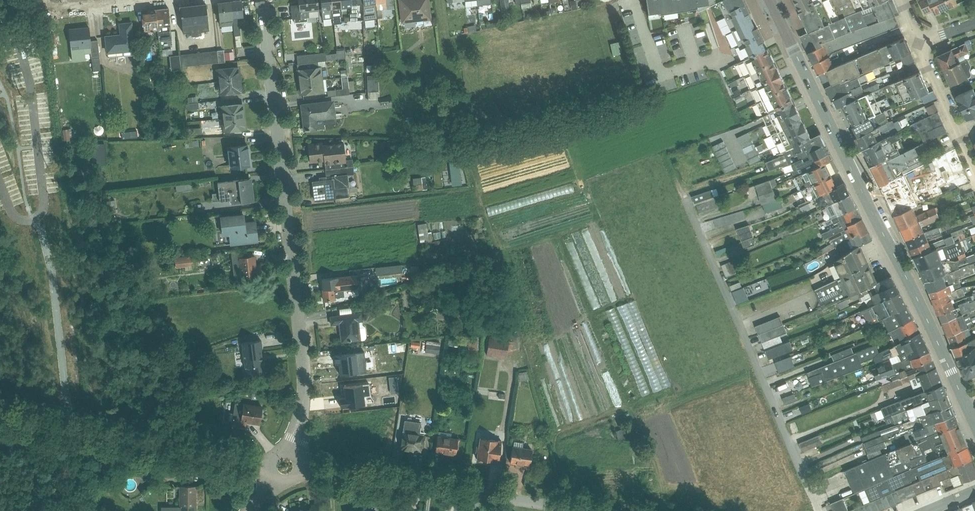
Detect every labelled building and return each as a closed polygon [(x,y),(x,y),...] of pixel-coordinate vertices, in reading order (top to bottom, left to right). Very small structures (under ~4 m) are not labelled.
[(319,10),(318,0),(296,0),(296,2),(298,3),(299,5),(296,5),(297,18),(309,17),(309,11),(319,10)] [(331,0),(321,0),(323,19),(332,18),(331,4),(331,0)] [(341,8),(340,0),(331,0),(331,4),(334,3),(335,20),(339,20),(339,22),(342,22),(341,21),(341,8)] [(362,5),(362,0),(351,0),(351,7),(352,13),(350,13),(350,17),(351,21),(357,21),(357,5),(362,5)] [(375,0),(362,0),(362,5),(363,21),(378,19),(375,0)] [(387,9),(385,0),(375,0),(378,19),(378,20),(383,19),(382,10),(387,9)] [(430,20),(428,0),(400,0),(402,24),(416,22),(417,25),(423,24),(423,21),(430,20)] [(508,0),(500,0),(502,9),(509,7),(508,0)] [(530,0),(520,0),(520,4),(521,9),(531,7),(530,0)] [(672,0),(645,0),(648,19),(659,17),(659,14),(674,11),(672,0)] [(704,10),(702,0),(672,0),(674,11),(687,10),(688,14),(699,12),(704,10)] [(724,0),(702,0),(704,10),(711,7),(724,0)] [(723,34),(753,19),(744,0),(724,0),(711,7),(723,34)] [(797,9),(817,0),(793,0),(797,9)] [(864,10),(859,0),(817,0),(797,9),(809,32),(864,10)] [(895,16),(899,15),(893,0),(888,0),(864,10),(809,32),(801,36),(800,36),(808,53),(824,46),(823,43),(895,16)] [(888,0),(859,0),(864,10),(888,0)] [(958,5),(956,0),(922,0),(919,1),(925,14),(933,11),(935,15),(958,5)] [(239,20),(243,19),(241,1),(231,2),(233,25),(234,35),(240,35),(239,20)] [(233,25),(231,2),(218,3),(221,27),(233,25)] [(201,31),(209,30),(206,4),(180,7),(181,11),(184,33),(191,32),(192,36),(202,35),(201,31)] [(159,42),(172,40),(169,9),(156,10),(158,30),(159,42)] [(158,30),(156,10),(148,11),(148,15),(143,13),(145,34),(146,35),(147,36),(149,37),(151,37),(152,36),(154,34),(154,33),(154,31),(158,30)] [(808,53),(813,64),(854,47),(853,45),(900,27),(895,16),(823,43),(824,46),(808,53)] [(734,56),(764,42),(753,19),(723,34),(734,56)] [(345,21),(341,21),(342,22),(342,28),(358,27),(358,33),(363,33),(363,21),(357,21),(351,21),(345,21)] [(109,58),(134,55),(131,23),(120,24),(121,35),(106,37),(108,54),(109,58)] [(94,72),(101,71),(97,40),(90,41),(89,27),(80,29),(80,30),(70,31),(71,47),(72,47),(72,55),(91,53),(94,72)] [(901,57),(911,53),(904,38),(880,49),(886,64),(901,57)] [(970,53),(972,58),(974,56),(974,38),(965,42),(966,44),(970,53)] [(671,45),(675,58),(684,56),(680,42),(671,45)] [(938,57),(944,71),(959,64),(957,59),(970,53),(966,44),(938,57)] [(819,75),(861,56),(859,51),(856,52),(854,47),(813,64),(819,75)] [(345,49),(337,50),(337,59),(345,58),(345,49)] [(739,63),(745,77),(774,63),(767,49),(739,63)] [(842,82),(873,69),(886,64),(880,49),(861,56),(819,75),(825,88),(841,80),(842,82)] [(219,63),(217,51),(180,55),(181,67),(219,63)] [(297,56),(298,64),(325,61),(327,61),(326,53),(297,56)] [(915,63),(911,53),(901,57),(904,67),(915,63)] [(181,67),(180,55),(170,56),(172,71),(181,70),(181,67)] [(971,78),(972,75),(970,70),(971,67),(968,60),(959,64),(944,71),(951,86),(967,79),(967,80),(969,79),(969,78),(971,78)] [(298,64),(300,82),(326,79),(328,79),(325,61),(298,64)] [(751,89),(780,76),(774,63),(745,77),(751,89)] [(216,70),(217,82),(239,80),(238,67),(216,70)] [(416,69),(400,70),(400,79),(417,78),(416,69)] [(832,102),(834,101),(852,92),(852,89),(861,85),(876,79),(873,69),(842,82),(841,80),(825,88),(832,102)] [(921,96),(929,93),(919,72),(890,85),(899,105),(907,103),(921,96)] [(379,76),(367,76),(368,93),(379,93),(379,76)] [(751,89),(757,103),(786,89),(780,76),(751,89)] [(348,77),(341,78),(343,89),(327,91),(328,97),(349,95),(348,77)] [(744,77),(737,80),(743,92),(750,88),(744,77)] [(301,94),(327,91),(326,79),(300,82),(301,94)] [(219,95),(241,92),(239,80),(217,82),(219,95)] [(843,106),(872,93),(880,89),(877,84),(863,90),(861,85),(852,89),(852,92),(834,101),(838,108),(843,106)] [(737,103),(744,100),(737,86),(730,89),(737,103)] [(764,117),(793,102),(786,89),(757,103),(764,117)] [(974,117),(974,93),(973,89),(956,97),(967,120),(974,117)] [(933,91),(929,93),(921,96),(923,101),(924,104),(937,98),(933,91)] [(854,127),(882,113),(872,93),(843,106),(853,127),(854,127)] [(337,119),(334,102),(303,106),(305,130),(306,130),(307,131),(325,129),(324,125),(335,124),(335,119),(337,119)] [(763,117),(772,135),(801,120),(793,102),(764,117),(763,117)] [(221,107),(222,119),(244,117),(242,104),(221,107)] [(927,110),(929,116),(938,112),(935,106),(927,110)] [(854,127),(859,137),(888,122),(883,112),(882,113),(854,127)] [(923,143),(947,132),(938,112),(915,124),(923,143)] [(224,132),(245,129),(244,117),(222,119),(224,132)] [(863,150),(898,133),(910,126),(906,118),(899,122),(898,121),(894,123),(893,120),(888,122),(859,137),(856,138),(862,150),(863,150)] [(780,154),(811,139),(801,120),(772,135),(780,154)] [(109,139),(125,137),(124,125),(108,127),(109,139)] [(74,141),(72,129),(63,131),(64,142),(74,141)] [(863,150),(872,166),(906,151),(898,133),(863,150)] [(750,165),(761,160),(748,134),(737,139),(750,165)] [(808,153),(826,145),(820,134),(811,139),(780,154),(779,155),(780,157),(767,163),(770,171),(784,166),(784,167),(795,162),(809,156),(808,153)] [(736,169),(723,142),(713,147),(726,174),(736,169)] [(326,170),(354,167),(353,160),(346,160),(344,143),(323,145),(323,144),(308,146),(310,162),(324,160),(326,170)] [(881,187),(924,165),(920,159),(922,154),(927,151),(923,143),(906,151),(872,166),(871,167),(881,187)] [(106,165),(105,144),(91,145),(92,166),(106,165)] [(230,168),(250,166),(247,145),(228,148),(230,168)] [(795,162),(798,168),(831,154),(826,145),(808,153),(809,156),(795,162)] [(795,178),(833,160),(831,154),(798,168),(792,171),(795,178)] [(449,161),(450,185),(460,184),(459,160),(449,161)] [(801,191),(831,176),(839,172),(833,160),(795,178),(801,191)] [(887,199),(905,191),(932,179),(928,171),(939,166),(936,160),(924,165),(881,187),(887,199)] [(315,201),(350,197),(348,187),(349,187),(348,176),(355,175),(354,167),(326,170),(325,171),(327,181),(313,182),(315,201)] [(807,203),(814,199),(837,188),(831,176),(801,191),(807,203)] [(426,178),(413,179),(414,191),(428,190),(426,178)] [(775,178),(756,185),(760,196),(774,191),(772,188),(778,186),(775,178)] [(232,203),(253,201),(250,179),(218,183),(219,193),(212,194),(213,202),(220,201),(220,202),(232,201),(232,203)] [(825,206),(850,194),(845,184),(837,188),(814,199),(818,210),(825,206)] [(712,190),(691,197),(691,198),(692,197),(695,204),(714,197),(712,190)] [(794,199),(803,196),(800,190),(792,193),(794,199)] [(774,191),(760,196),(759,196),(762,206),(763,206),(778,201),(774,191)] [(895,216),(913,208),(905,191),(887,199),(895,216)] [(825,206),(832,219),(856,207),(850,194),(825,206)] [(115,200),(108,201),(109,214),(117,213),(115,200)] [(697,206),(700,216),(719,209),(716,200),(697,206)] [(778,201),(763,206),(765,214),(783,208),(781,200),(778,201)] [(849,226),(862,219),(856,207),(832,219),(834,225),(838,223),(839,226),(822,234),(824,240),(841,231),(849,228),(849,226)] [(895,216),(901,229),(937,213),(935,208),(917,216),(913,208),(895,216)] [(740,212),(732,214),(734,222),(743,220),(740,212)] [(906,241),(924,233),(921,224),(923,223),(924,226),(940,220),(937,213),(901,229),(906,241)] [(230,245),(258,241),(255,222),(245,223),(244,214),(220,217),(222,237),(229,236),(230,245)] [(720,218),(713,219),(714,226),(721,225),(720,218)] [(818,258),(836,248),(849,240),(851,239),(850,238),(861,232),(862,235),(869,232),(862,219),(849,226),(849,228),(841,231),(843,236),(830,241),(832,244),(822,249),(821,248),(814,252),(818,258)] [(418,225),(420,243),(433,241),(432,234),(428,235),(427,224),(418,225)] [(738,229),(742,242),(753,238),(754,237),(750,226),(738,229)] [(906,241),(910,249),(929,242),(927,238),(941,233),(939,227),(924,233),(906,241)] [(953,237),(964,233),(962,229),(951,233),(953,236),(952,236),(953,237)] [(858,246),(872,239),(869,232),(862,235),(861,232),(850,238),(851,239),(849,240),(836,248),(839,254),(834,257),(836,261),(858,246)] [(914,257),(960,240),(965,238),(964,233),(953,237),(952,236),(929,244),(929,242),(910,249),(914,257)] [(753,238),(742,242),(744,249),(756,245),(753,238)] [(841,277),(841,278),(869,264),(860,246),(872,240),(872,239),(858,246),(836,261),(835,262),(836,264),(832,266),(831,270),(834,276),(838,278),(841,277)] [(914,257),(920,271),(964,253),(960,240),(914,257)] [(726,248),(716,252),(718,258),(728,254),(726,248)] [(925,282),(960,269),(959,266),(968,263),(966,258),(964,253),(920,271),(925,282)] [(966,258),(968,263),(974,260),(974,254),(966,258)] [(253,276),(262,275),(261,266),(256,267),(254,257),(232,260),(234,278),(241,277),(241,281),(254,280),(253,276)] [(175,262),(176,269),(185,268),(185,271),(195,270),(194,260),(175,262)] [(721,266),(726,277),(738,272),(733,261),(721,266)] [(852,297),(891,277),(891,276),(880,282),(880,281),(877,283),(869,264),(841,278),(815,291),(824,309),(851,296),(852,297)] [(960,282),(960,279),(974,273),(974,265),(974,264),(960,269),(925,282),(930,292),(960,282)] [(379,266),(379,276),(401,275),(401,265),(379,266)] [(139,269),(132,271),(135,285),(142,284),(139,269)] [(358,289),(356,276),(322,280),(325,302),(335,301),(334,290),(343,289),(343,291),(358,289)] [(852,297),(872,297),(894,284),(891,277),(852,297)] [(930,292),(933,299),(962,288),(960,282),(930,292)] [(732,292),(742,289),(740,283),(730,286),(732,292)] [(876,304),(897,292),(894,284),(872,297),(876,304)] [(737,305),(752,299),(749,292),(755,289),(753,285),(742,289),(732,292),(737,305)] [(936,307),(953,300),(965,295),(964,292),(967,291),(965,287),(962,288),(933,299),(936,307)] [(865,328),(883,319),(905,307),(897,292),(876,304),(858,313),(859,317),(865,314),(869,321),(863,324),(865,328)] [(939,314),(974,301),(974,293),(973,294),(973,295),(954,302),(953,300),(936,307),(939,314)] [(850,305),(847,300),(838,304),(841,310),(850,305)] [(632,301),(616,307),(627,335),(643,329),(642,327),(632,301)] [(939,314),(942,322),(974,309),(974,301),(939,314)] [(889,332),(911,319),(905,307),(883,319),(889,332)] [(363,326),(362,312),(352,314),(351,308),(340,309),(340,316),(330,317),(331,325),(339,324),(342,343),(367,340),(366,328),(363,326)] [(948,336),(974,326),(974,309),(942,322),(948,336)] [(607,312),(621,347),(626,344),(612,310),(607,312)] [(756,327),(759,335),(784,325),(780,317),(756,327)] [(889,332),(896,345),(919,334),(911,319),(889,332)] [(784,325),(759,335),(762,343),(787,334),(784,325)] [(974,337),(974,326),(948,336),(953,348),(974,337)] [(509,341),(489,338),(487,356),(506,358),(507,354),(512,355),(513,351),(519,350),(515,329),(509,331),(512,342),(509,342),(509,341)] [(890,358),(926,344),(919,334),(896,345),(879,353),(876,345),(854,354),(835,362),(807,374),(812,387),(863,368),(861,363),(874,358),(876,363),(890,358)] [(473,337),(465,337),(465,340),(469,341),(467,353),(476,355),(476,354),(480,354),(482,336),(473,336),(473,337)] [(974,347),(974,337),(953,348),(956,356),(971,350),(970,349),(974,347)] [(462,341),(448,339),(447,346),(461,348),(462,341)] [(253,375),(265,374),(264,365),(263,365),(261,350),(262,350),(261,341),(242,344),(246,376),(253,375)] [(441,343),(427,342),(425,353),(439,354),(441,343)] [(793,350),(790,342),(765,351),(768,359),(793,350)] [(890,358),(891,360),(893,364),(902,361),(903,363),(930,352),(926,344),(890,358)] [(960,367),(974,361),(974,347),(970,349),(971,350),(956,356),(960,367)] [(832,355),(835,362),(854,354),(852,348),(832,355)] [(625,349),(622,350),(641,397),(650,394),(633,354),(628,356),(625,349)] [(366,372),(364,351),(335,354),(337,374),(366,372)] [(641,363),(652,393),(669,386),(660,364),(652,367),(649,359),(655,357),(653,352),(641,357),(643,362),(641,363)] [(913,367),(933,360),(930,352),(903,363),(902,361),(893,364),(891,360),(883,363),(884,365),(872,369),(870,374),(875,375),(877,381),(896,374),(907,370),(913,367)] [(795,367),(791,357),(776,363),(780,374),(795,367)] [(923,385),(926,392),(943,385),(933,360),(913,367),(914,369),(907,371),(907,370),(896,374),(897,375),(891,378),(892,382),(881,386),(883,392),(903,384),(903,383),(911,381),(914,389),(923,385)] [(974,375),(974,361),(960,367),(964,376),(968,378),(974,375)] [(527,372),(519,373),(518,382),(518,387),(521,387),(522,381),(530,380),(527,372)] [(366,383),(343,383),(343,404),(366,404),(366,383)] [(892,417),(947,395),(943,385),(926,392),(882,409),(886,419),(892,417)] [(797,400),(794,394),(783,399),(785,404),(797,400)] [(892,417),(895,425),(951,405),(947,395),(892,417)] [(247,422),(259,424),(260,420),(262,419),(263,414),(262,412),(261,412),(262,408),(244,405),(243,405),(235,404),(232,426),(246,428),(247,422)] [(809,404),(800,408),(803,414),(812,411),(809,404)] [(903,435),(955,415),(951,405),(895,425),(862,438),(866,449),(884,442),(903,435)] [(907,439),(909,445),(959,425),(955,415),(903,435),(905,440),(907,439)] [(415,452),(422,453),(425,435),(425,433),(421,432),(422,423),(404,421),(401,449),(415,451),(415,452)] [(940,457),(968,446),(959,425),(909,445),(883,455),(870,461),(845,471),(854,493),(865,489),(929,462),(924,451),(932,448),(933,451),(938,450),(940,457)] [(634,435),(631,427),(616,432),(618,440),(634,435)] [(442,456),(455,458),(456,450),(458,450),(460,439),(452,438),(452,434),(433,431),(432,441),(437,442),(436,453),(442,454),(442,456)] [(822,442),(819,436),(809,440),(812,446),(822,442)] [(498,465),(502,441),(480,438),(479,447),(477,447),(476,453),(478,453),(477,459),(479,460),(479,461),(498,465)] [(516,467),(529,469),(532,449),(523,448),(523,443),(514,442),(511,464),(517,464),(516,467)] [(866,449),(870,461),(883,455),(881,450),(886,447),(884,442),(866,449)] [(918,475),(921,481),(973,459),(968,446),(940,457),(929,462),(865,489),(871,502),(896,492),(895,489),(912,482),(911,481),(917,479),(916,476),(918,475)] [(974,478),(974,463),(973,459),(921,481),(898,491),(902,501),(942,485),(940,482),(951,477),(955,485),(974,478)] [(159,462),(148,460),(146,466),(158,468),(159,462)] [(195,487),(181,487),(181,507),(161,507),(161,510),(195,510),(195,487)] [(898,491),(896,492),(871,502),(851,510),(881,510),(902,502),(902,501),(898,491)] [(843,499),(831,504),(834,510),(848,510),(843,499)] [(973,503),(973,504),(955,510),(974,510),(974,502),(973,503)]
